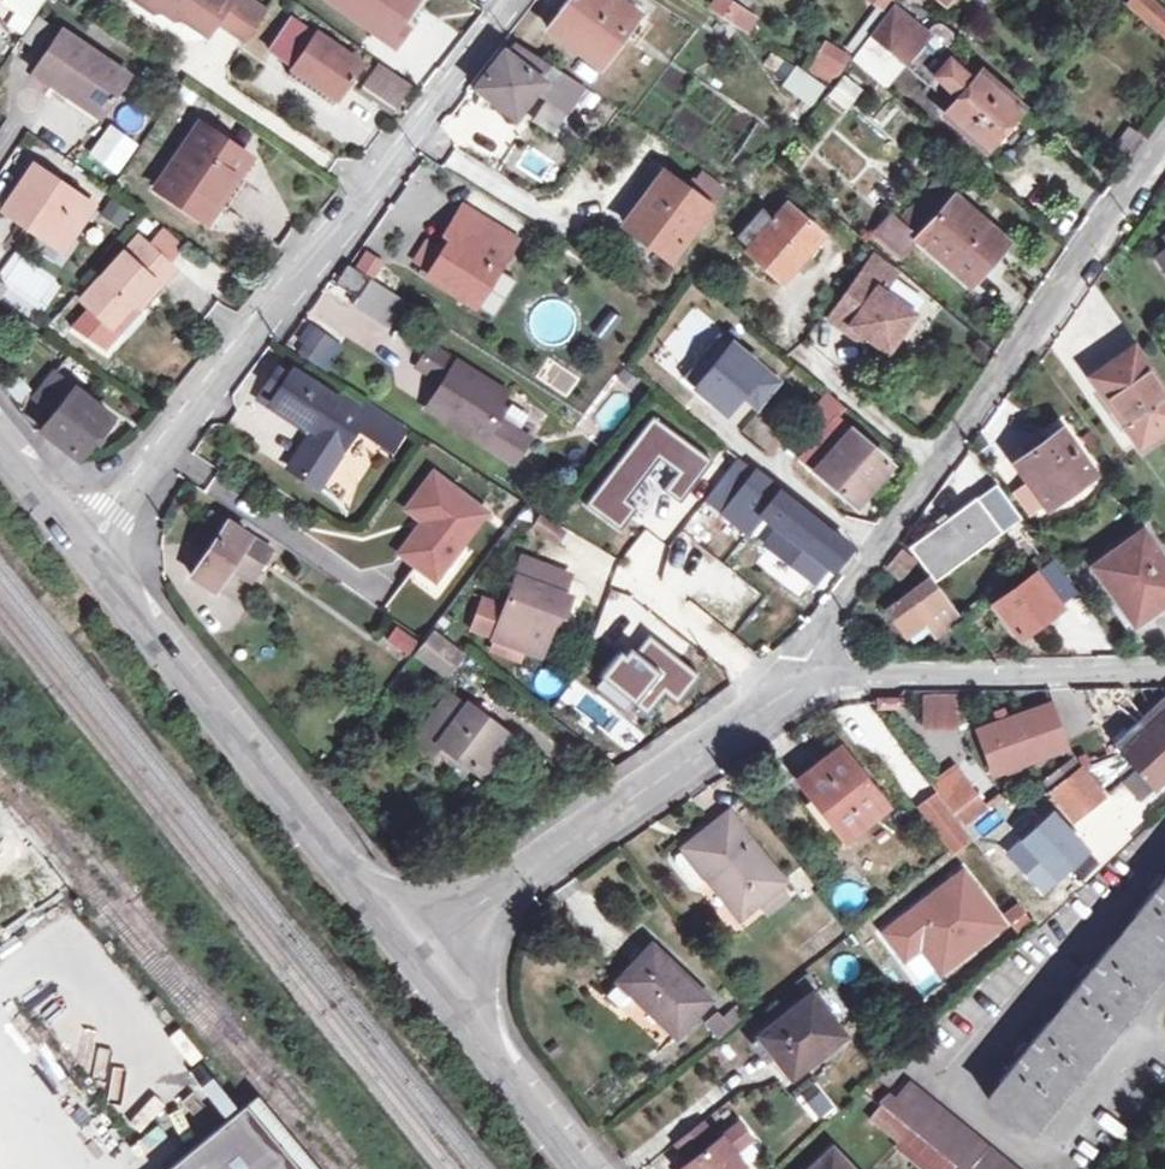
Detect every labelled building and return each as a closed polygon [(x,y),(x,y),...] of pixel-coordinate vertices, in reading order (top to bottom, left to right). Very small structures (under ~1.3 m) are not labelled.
[(34,17),(44,1),(43,0),(8,0),(18,7),(34,17)] [(249,0),(137,0),(154,12),(170,9),(208,35),(218,20),(247,40),(267,12),(249,0)] [(396,46),(408,28),(400,23),(416,0),(329,0),(396,46)] [(598,67),(637,15),(617,0),(570,0),(549,29),(598,67)] [(704,10),(748,33),(758,14),(732,0),(709,0),(704,10)] [(881,12),(889,0),(863,0),(881,12)] [(1155,0),(1130,0),(1124,6),(1164,40),(1164,8),(1155,0)] [(22,34),(34,17),(18,7),(7,24),(22,34)] [(924,36),(925,35),(891,9),(853,60),(886,89),(907,65),(930,83),(937,74),(953,87),(967,72),(943,49),(940,47),(924,36)] [(297,69),(296,71),(331,95),(337,99),(360,65),(293,18),(270,51),(297,69)] [(935,23),(925,35),(924,36),(940,47),(951,35),(935,23)] [(31,72),(99,118),(126,78),(59,32),(31,72)] [(831,83),(848,53),(820,38),(803,68),(831,83)] [(546,99),(568,112),(584,87),(515,42),(474,94),(487,106),(493,100),(513,116),(532,91),(546,99)] [(362,88),(394,110),(408,88),(376,65),(362,88)] [(785,83),(798,91),(808,75),(797,68),(785,83)] [(331,95),(296,71),(291,77),(326,102),(331,95)] [(944,116),(985,149),(1021,107),(981,73),(944,116)] [(808,75),(798,91),(803,94),(791,111),(803,120),(826,87),(808,75)] [(833,95),(844,103),(859,83),(848,75),(833,95)] [(552,135),(568,112),(546,99),(531,121),(552,135)] [(112,125),(140,132),(145,113),(117,106),(112,125)] [(115,174),(134,139),(102,122),(83,157),(115,174)] [(198,127),(187,144),(208,157),(219,140),(198,127)] [(156,190),(193,214),(205,222),(217,203),(235,177),(247,158),(219,140),(208,157),(187,144),(156,190)] [(1,212),(26,228),(31,221),(65,243),(91,206),(31,167),(1,212)] [(625,225),(671,259),(710,208),(709,208),(722,191),(706,179),(693,196),(665,174),(625,225)] [(235,177),(217,203),(225,208),(242,182),(235,177)] [(935,180),(916,202),(934,217),(953,195),(935,180)] [(774,194),(762,207),(776,219),(788,205),(774,194)] [(934,217),(916,202),(901,221),(893,215),(877,234),(899,255),(915,236),(968,281),(1005,237),(954,194),(953,195),(934,217)] [(776,219),(762,207),(736,238),(750,248),(746,252),(781,282),(823,235),(788,205),(776,219)] [(444,258),(435,273),(431,279),(470,303),(493,267),(499,270),(513,248),(486,232),(490,226),(464,211),(447,238),(453,242),(444,258)] [(60,251),(65,243),(31,221),(26,228),(60,251)] [(164,235),(151,251),(164,263),(178,247),(164,235)] [(112,329),(153,284),(157,288),(172,270),(164,263),(151,251),(141,243),(127,259),(122,255),(81,301),(85,304),(112,329)] [(416,262),(435,273),(444,258),(425,247),(416,262)] [(850,327),(864,337),(886,353),(913,315),(873,288),(888,268),(872,257),(828,320),(845,333),(850,327)] [(348,264),(335,285),(354,298),(368,277),(348,264)] [(388,320),(401,299),(368,277),(354,298),(388,320)] [(115,332),(112,329),(85,304),(71,318),(102,347),(115,332)] [(307,321),(290,348),(320,367),(337,340),(307,321)] [(859,343),(864,337),(850,327),(845,333),(859,343)] [(720,333),(684,377),(727,413),(743,394),(761,408),(781,383),(720,333)] [(416,366),(442,381),(431,398),(436,401),(430,410),(511,461),(526,437),(488,413),(501,392),(429,344),(416,366)] [(1099,389),(1094,392),(1121,429),(1126,426),(1139,444),(1164,426),(1164,394),(1133,348),(1092,378),(1099,389)] [(279,360),(274,367),(287,376),(292,368),(279,360)] [(287,376),(274,367),(256,394),(314,430),(290,467),(319,485),(357,427),(392,448),(404,428),(367,406),(365,409),(361,417),(333,400),(335,396),(292,368),(287,376)] [(15,398),(27,388),(12,371),(0,381),(15,398)] [(33,399),(52,414),(40,430),(78,460),(110,419),(53,373),(33,399)] [(361,417),(365,409),(338,393),(335,396),(333,400),(361,417)] [(845,407),(829,393),(805,420),(821,434),(836,416),(845,407)] [(713,460),(651,415),(585,504),(621,531),(637,508),(628,501),(659,459),(677,473),(664,490),(680,503),(713,460)] [(800,456),(855,505),(891,465),(836,416),(821,434),(800,456)] [(1043,504),(1046,508),(1095,474),(1061,427),(1013,462),(1026,481),(1043,504)] [(761,513),(783,529),(826,562),(844,576),(861,555),(737,458),(706,499),(747,532),(761,513)] [(422,521),(398,553),(433,579),(484,513),(432,474),(406,508),(422,521)] [(1029,513),(1043,504),(1026,481),(1013,492),(1029,513)] [(1024,519),(997,483),(978,498),(1004,533),(1024,519)] [(978,498),(911,547),(934,581),(1004,533),(978,498)] [(234,560),(255,574),(270,551),(209,510),(188,542),(206,555),(192,574),(215,590),(228,569),(234,560)] [(529,517),(551,530),(554,525),(532,512),(529,517)] [(826,562),(783,529),(769,546),(812,579),(826,562)] [(1117,600),(1109,606),(1129,633),(1164,606),(1164,561),(1143,529),(1091,566),(1117,600)] [(890,567),(901,576),(914,561),(904,552),(890,567)] [(557,614),(564,617),(572,596),(564,594),(570,575),(521,557),(504,608),(494,636),(525,647),(549,639),(553,625),(557,614)] [(993,604),(1019,638),(1079,592),(1054,558),(993,604)] [(249,582),(255,574),(234,560),(228,569),(249,582)] [(930,576),(887,611),(906,636),(925,621),(936,635),(960,615),(934,581),(930,576)] [(494,636),(504,608),(487,602),(477,630),(494,636)] [(561,628),(564,617),(557,614),(553,625),(561,628)] [(386,637),(407,652),(416,640),(394,625),(386,637)] [(446,672),(460,653),(432,633),(419,651),(446,672)] [(619,651),(599,676),(602,678),(634,704),(647,715),(664,693),(677,703),(700,675),(650,635),(635,653),(630,649),(625,656),(619,651)] [(543,654),(549,639),(525,647),(543,654)] [(634,704),(602,678),(595,688),(626,713),(634,704)] [(1128,728),(1137,737),(1164,711),(1164,693),(1128,728)] [(416,738),(433,750),(439,741),(482,774),(510,735),(468,703),(465,706),(449,694),(416,738)] [(959,718),(959,695),(926,695),(926,719),(959,718)] [(1050,702),(976,727),(992,772),(1065,747),(1050,702)] [(1128,728),(1112,742),(1133,764),(1120,776),(1139,799),(1164,775),(1164,711),(1137,737),(1128,728)] [(812,798),(805,804),(832,838),(839,832),(844,839),(887,806),(840,746),(797,779),(812,798)] [(956,763),(978,791),(955,809),(966,823),(1002,795),(970,752),(956,763)] [(955,809),(978,791),(956,763),(932,781),(955,809)] [(1067,777),(1052,789),(1074,817),(1103,796),(1080,767),(1067,777)] [(967,836),(937,795),(920,807),(951,848),(967,836)] [(1091,853),(1054,811),(1007,852),(1044,894),(1091,853)] [(730,814),(686,848),(707,875),(739,916),(756,903),(765,914),(788,896),(779,885),(784,881),(730,814)] [(692,887),(707,875),(686,848),(675,857),(674,864),(692,887)] [(1005,922),(964,870),(885,930),(907,958),(922,947),(941,969),(1005,922)] [(1163,874),(1158,870),(1147,884),(1152,888),(1146,896),(1151,900),(1101,961),(1096,957),(1091,964),(1085,960),(1074,974),(1079,979),(1073,986),(1078,990),(1039,1040),(1033,1036),(1027,1043),(1021,1038),(1010,1052),(1016,1057),(1010,1064),(1015,1068),(990,1100),(1027,1131),(1164,961),(1164,872),(1163,874)] [(1003,910),(1011,931),(1027,924),(1019,904),(1003,910)] [(653,946),(622,980),(637,994),(678,1033),(710,999),(653,946)] [(806,992),(815,986),(806,976),(798,983),(806,992)] [(637,994),(622,980),(609,995),(620,1004),(627,1004),(637,994)] [(792,1076),(843,1035),(812,994),(759,1035),(792,1076)] [(720,1035),(729,1026),(716,1012),(707,1021),(720,1035)] [(882,1105),(913,1130),(902,1143),(899,1146),(926,1168),(954,1168),(957,1165),(962,1168),(1020,1168),(910,1079),(893,1097),(885,1092),(876,1100),(882,1105)] [(250,1101),(169,1168),(307,1168),(250,1101)] [(913,1130),(882,1105),(871,1119),(902,1143),(913,1130)] [(676,1141),(691,1161),(681,1168),(741,1168),(745,1166),(735,1152),(752,1138),(740,1123),(717,1140),(702,1121),(676,1141)] [(832,1148),(811,1168),(851,1168),(832,1148)]
